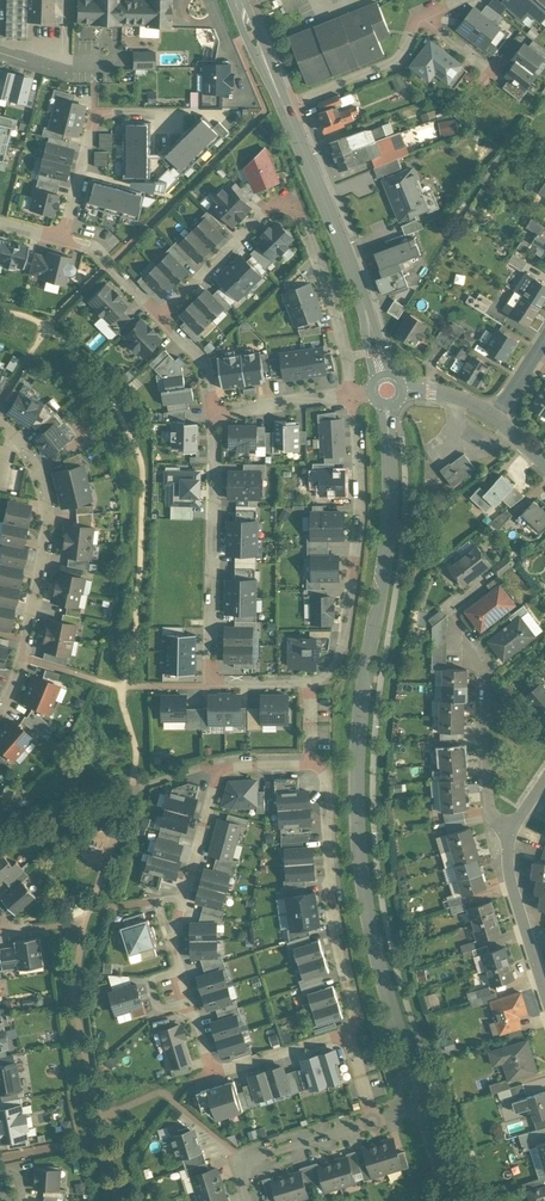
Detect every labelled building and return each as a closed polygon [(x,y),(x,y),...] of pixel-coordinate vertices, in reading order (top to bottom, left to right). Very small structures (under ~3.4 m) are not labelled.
[(6,37),(27,38),(27,22),(27,0),(7,0),(6,37)] [(27,22),(53,23),(54,0),(27,0),(27,22)] [(53,23),(63,23),(63,0),(54,0),(53,23)] [(76,23),(90,24),(121,25),(122,0),(77,0),(76,23)] [(121,25),(122,24),(145,25),(146,0),(122,0),(121,25)] [(145,25),(145,26),(171,27),(172,0),(146,0),(145,25)] [(499,0),(492,0),(488,5),(502,15),(508,8),(502,2),(499,0)] [(512,0),(503,0),(502,2),(508,8),(523,20),(530,12),(541,22),(544,18),(544,10),(534,0),(512,0)] [(539,0),(534,0),(544,10),(544,5),(539,0)] [(310,29),(289,37),(308,85),(384,55),(378,39),(391,35),(380,7),(378,2),(310,29)] [(488,5),(487,4),(480,13),(497,26),(504,17),(502,15),(488,5)] [(480,13),(474,8),(459,28),(484,48),(500,28),(497,26),(480,13)] [(533,40),(528,47),(543,58),(543,59),(544,60),(544,49),(533,40)] [(461,65),(431,41),(417,59),(419,60),(414,67),(427,78),(433,70),(448,81),(448,82),(461,66),(461,65)] [(528,47),(525,44),(513,58),(517,61),(533,72),(543,59),(543,58),(528,47)] [(154,51),(133,52),(133,68),(155,68),(154,51)] [(533,72),(517,61),(506,75),(510,78),(525,89),(526,89),(537,75),(533,72)] [(229,64),(206,64),(205,92),(222,92),(229,92),(229,84),(233,84),(233,74),(229,74),(229,64)] [(468,71),(461,66),(448,82),(448,81),(447,82),(455,88),(468,71)] [(8,99),(15,74),(0,70),(0,97),(8,99)] [(31,79),(15,74),(8,99),(24,103),(31,79)] [(401,75),(392,79),(396,87),(404,83),(401,75)] [(525,89),(510,78),(503,87),(520,100),(528,90),(526,89),(525,89)] [(222,92),(205,92),(201,92),(201,108),(222,108),(222,92)] [(339,94),(319,102),(323,111),(337,106),(338,108),(342,106),(341,104),(343,103),(341,98),(339,94)] [(351,94),(341,98),(343,103),(341,104),(342,106),(354,101),(351,94)] [(57,99),(54,114),(80,120),(84,105),(57,99)] [(323,111),(319,113),(322,122),(325,132),(344,124),(344,123),(354,119),(353,115),(359,113),(356,106),(350,109),(350,108),(342,112),(341,110),(339,111),(338,108),(337,106),(323,111)] [(76,135),(80,120),(54,114),(50,129),(76,135)] [(0,115),(0,124),(12,127),(11,128),(15,129),(17,120),(0,115)] [(203,118),(166,155),(183,173),(221,136),(203,118)] [(457,119),(440,120),(441,135),(458,133),(457,119)] [(149,177),(148,122),(122,123),(123,178),(149,177)] [(7,144),(11,128),(12,127),(0,124),(0,142),(7,144)] [(371,130),(372,132),(376,141),(393,135),(388,124),(371,130)] [(363,135),(364,135),(363,131),(349,136),(354,149),(366,144),(363,135)] [(99,147),(113,147),(113,133),(100,132),(99,147)] [(364,135),(363,135),(366,144),(376,141),(372,132),(364,135)] [(372,158),(376,167),(398,158),(409,154),(400,132),(393,135),(376,141),(376,142),(381,155),(372,158)] [(349,136),(329,143),(334,156),(354,149),(349,136)] [(69,142),(48,137),(47,144),(67,149),(69,142)] [(354,149),(334,156),(340,170),(358,163),(372,158),(381,155),(376,142),(376,141),(366,144),(354,149)] [(67,149),(47,144),(43,158),(68,164),(72,150),(67,149)] [(265,148),(245,168),(255,191),(279,182),(265,148)] [(109,165),(109,151),(94,151),(94,165),(109,165)] [(68,164),(43,158),(39,172),(60,178),(65,179),(68,164)] [(376,167),(374,168),(378,178),(402,168),(398,158),(376,167)] [(392,200),(421,188),(413,167),(384,179),(392,200)] [(60,178),(39,172),(38,179),(58,185),(59,181),(60,178)] [(58,185),(38,179),(35,189),(56,194),(58,185)] [(84,206),(139,220),(146,192),(91,179),(84,206)] [(251,198),(236,183),(231,188),(246,203),(251,198)] [(35,189),(35,188),(29,210),(53,216),(55,208),(57,209),(59,203),(57,202),(59,195),(56,194),(35,189)] [(246,203),(231,188),(226,193),(223,190),(215,197),(218,200),(213,205),(215,207),(233,225),(239,219),(240,220),(245,215),(244,214),(251,208),(246,203)] [(421,188),(392,200),(400,220),(427,209),(429,213),(440,209),(433,190),(424,193),(421,188)] [(223,226),(208,210),(201,217),(204,220),(205,219),(218,231),(223,226)] [(218,231),(205,219),(204,220),(193,231),(211,249),(223,237),(218,231)] [(532,219),(527,228),(538,235),(538,234),(541,236),(544,229),(544,227),(532,219)] [(272,229),(270,227),(262,235),(264,237),(258,243),(259,245),(273,258),(279,252),(281,254),(288,247),(286,245),(293,238),(278,223),(272,229)] [(182,242),(181,243),(193,255),(198,261),(211,249),(193,231),(182,242)] [(538,234),(538,235),(532,243),(542,250),(544,251),(544,239),(541,236),(538,234)] [(0,239),(0,263),(2,263),(2,266),(13,269),(14,266),(23,269),(29,246),(18,244),(17,247),(9,245),(10,242),(0,239)] [(179,239),(172,245),(187,261),(193,255),(181,243),(182,242),(179,239)] [(410,240),(375,252),(381,269),(399,263),(421,255),(418,245),(413,247),(410,240)] [(187,261),(172,245),(166,252),(169,255),(170,254),(182,266),(187,261)] [(273,258),(259,245),(251,253),(253,255),(266,268),(275,260),(273,258)] [(72,257),(47,251),(46,256),(41,277),(40,279),(61,284),(63,274),(68,275),(70,275),(72,274),(74,272),(75,270),(75,268),(74,266),(73,264),(71,263),(72,257)] [(46,256),(35,253),(29,274),(41,277),(46,256)] [(169,255),(157,266),(175,284),(187,272),(182,266),(170,254),(169,255)] [(526,263),(513,254),(508,262),(521,270),(526,263)] [(247,261),(241,255),(229,267),(250,288),(261,276),(247,261)] [(266,268),(253,255),(247,261),(261,276),(267,270),(266,268)] [(381,269),(380,270),(383,277),(389,292),(390,296),(409,289),(399,263),(381,269)] [(175,284),(157,266),(146,277),(145,278),(157,290),(162,296),(175,284)] [(250,288),(229,267),(217,279),(223,284),(238,299),(250,288)] [(303,273),(298,268),(283,283),(287,292),(307,284),(303,273)] [(527,273),(523,281),(531,286),(523,297),(540,308),(544,300),(544,285),(527,273)] [(157,290),(145,278),(146,277),(143,274),(137,280),(152,296),(157,290)] [(377,279),(382,295),(389,292),(383,277),(377,279)] [(307,284),(287,292),(284,293),(290,309),(316,299),(310,283),(307,284)] [(113,291),(105,284),(87,301),(95,309),(94,310),(100,317),(102,316),(109,323),(122,310),(127,306),(120,298),(121,297),(114,290),(113,291)] [(238,299),(223,284),(217,290),(232,305),(238,299)] [(206,290),(194,302),(211,320),(222,309),(224,308),(212,296),(206,290)] [(232,305),(217,290),(212,296),(224,308),(222,309),(226,312),(232,306),(232,305)] [(493,302),(481,294),(477,300),(471,296),(467,302),(485,314),(493,302)] [(523,297),(516,308),(508,303),(504,310),(528,325),(540,308),(523,297)] [(316,299),(290,309),(296,325),(297,325),(317,317),(322,315),(316,299)] [(406,307),(395,300),(388,312),(398,319),(406,307)] [(211,320),(194,302),(181,314),(187,320),(199,332),(200,331),(211,320)] [(122,310),(109,323),(107,325),(116,334),(118,332),(117,332),(131,319),(122,310)] [(426,325),(410,315),(398,333),(413,344),(418,337),(421,339),(425,334),(422,331),(426,325)] [(131,319),(117,332),(118,332),(123,338),(125,337),(124,336),(138,322),(133,317),(131,319)] [(317,317),(297,325),(301,336),(321,333),(320,326),(317,317)] [(148,326),(141,319),(138,322),(124,336),(125,337),(131,343),(129,344),(136,352),(138,350),(144,357),(149,352),(149,353),(157,345),(157,344),(161,340),(155,333),(156,332),(148,325),(148,326)] [(199,332),(187,320),(181,326),(196,341),(203,334),(200,331),(199,332)] [(203,334),(205,336),(216,325),(211,320),(200,331),(203,334)] [(465,330),(453,322),(447,331),(456,336),(460,339),(464,332),(465,330)] [(443,328),(435,340),(441,345),(449,332),(447,331),(443,328)] [(499,329),(495,336),(493,334),(487,343),(490,345),(487,349),(504,360),(506,358),(507,359),(511,352),(510,352),(517,341),(499,329)] [(449,332),(441,345),(448,349),(456,336),(449,332)] [(475,339),(464,332),(460,339),(471,346),(475,339)] [(323,347),(302,350),(306,376),(326,373),(326,372),(324,356),(323,347)] [(489,366),(462,348),(457,356),(467,363),(459,374),(478,386),(484,377),(482,376),(489,366)] [(302,350),(281,353),(282,357),(284,375),(285,379),(306,376),(302,350)] [(260,351),(242,354),(241,354),(246,385),(261,382),(261,383),(262,383),(260,369),(263,369),(262,363),(261,355),(261,351),(259,351),(260,351)] [(241,354),(219,357),(218,357),(222,388),(224,388),(223,388),(245,385),(246,385),(241,354)] [(268,354),(261,355),(262,363),(269,362),(269,359),(268,354)] [(324,356),(326,372),(335,371),(335,367),(332,355),(324,356)] [(155,369),(164,378),(184,375),(183,366),(186,363),(179,357),(167,369),(161,363),(155,369)] [(269,359),(269,362),(270,368),(271,377),(284,375),(282,357),(269,359)] [(193,386),(186,387),(184,375),(164,378),(166,390),(161,391),(164,405),(195,400),(193,386)] [(531,405),(544,415),(544,385),(531,405)] [(41,406),(19,392),(8,412),(29,425),(30,424),(41,406)] [(51,416),(42,405),(41,406),(30,424),(34,430),(38,427),(51,416)] [(186,409),(164,412),(164,421),(173,421),(173,420),(186,420),(186,409)] [(336,411),(318,414),(318,422),(320,422),(320,420),(336,419),(336,411)] [(51,416),(38,427),(42,432),(53,424),(56,427),(61,423),(54,414),(51,416)] [(336,419),(320,420),(320,422),(321,438),(344,437),(343,419),(336,419)] [(198,423),(185,423),(185,421),(186,421),(186,420),(173,420),(173,421),(173,431),(172,431),(172,441),(173,441),(173,447),(185,448),(185,451),(185,452),(197,452),(197,441),(197,433),(198,433),(198,423)] [(297,424),(287,424),(287,421),(287,420),(276,420),(276,432),(276,442),(285,442),(285,449),(285,450),(300,450),(299,444),(299,431),(299,424),(297,424)] [(42,432),(35,439),(48,455),(56,449),(59,449),(62,447),(62,443),(66,440),(56,427),(53,424),(42,432)] [(256,438),(256,426),(230,426),(231,447),(238,447),(238,449),(248,449),(248,447),(256,447),(256,445),(256,438)] [(256,438),(265,438),(265,426),(256,426),(256,438)] [(285,442),(276,442),(276,432),(273,432),(273,453),(280,453),(280,449),(285,449),(285,442)] [(344,437),(321,438),(322,456),(325,456),(340,455),(345,455),(344,437)] [(476,469),(463,452),(440,469),(453,486),(476,469)] [(78,453),(63,460),(66,466),(81,460),(78,453)] [(340,455),(325,456),(325,463),(335,463),(340,463),(340,455)] [(265,464),(244,464),(244,471),(260,472),(260,478),(264,478),(265,478),(265,464)] [(82,465),(54,472),(58,489),(86,483),(82,465)] [(180,467),(166,467),(166,504),(172,504),(193,504),(199,504),(200,472),(180,472),(180,467)] [(313,470),(312,470),(312,480),(320,480),(320,485),(320,494),(346,494),(345,470),(335,470),(313,470)] [(244,471),(230,471),(229,498),(259,498),(259,496),(260,478),(260,472),(244,471)] [(515,486),(503,475),(486,492),(481,487),(472,497),(487,512),(494,504),(497,507),(505,498),(515,486)] [(86,483),(58,489),(62,507),(90,500),(86,483)] [(515,486),(505,498),(513,505),(525,496),(515,486)] [(333,497),(333,505),(346,505),(346,497),(333,497)] [(30,506),(8,501),(6,508),(3,522),(27,526),(30,513),(29,513),(30,506)] [(535,501),(518,519),(526,526),(532,520),(543,531),(542,533),(544,530),(544,510),(535,501)] [(193,504),(172,504),(171,519),(193,519),(193,504)] [(92,505),(75,506),(76,513),(93,512),(92,505)] [(257,506),(237,505),(236,521),(257,521),(257,506)] [(507,510),(495,519),(504,525),(514,515),(507,510)] [(93,512),(76,513),(77,525),(92,527),(93,512)] [(324,512),(313,512),(313,533),(313,539),(329,539),(344,539),(343,512),(324,512)] [(236,521),(228,520),(228,538),(257,539),(257,521),(236,521)] [(27,526),(3,522),(0,535),(1,535),(23,540),(24,540),(27,526)] [(77,525),(66,524),(64,540),(90,543),(92,527),(77,525)] [(329,539),(313,539),(313,533),(308,533),(308,547),(329,547),(329,539)] [(1,535),(0,540),(0,542),(3,543),(3,542),(22,546),(23,540),(1,535)] [(257,539),(228,538),(228,554),(235,554),(256,554),(257,539)] [(88,558),(90,543),(64,540),(62,555),(68,556),(88,558)] [(22,546),(3,542),(3,543),(0,556),(1,556),(23,561),(24,561),(27,547),(22,546)] [(492,564),(477,544),(448,566),(457,578),(460,575),(466,584),(492,564)] [(329,547),(308,547),(308,558),(312,557),(312,556),(329,556),(329,547)] [(256,554),(235,554),(235,562),(256,562),(256,554)] [(508,555),(493,567),(499,575),(501,574),(515,563),(508,555)] [(1,556),(0,561),(0,563),(22,567),(23,561),(1,556)] [(88,558),(68,556),(67,565),(87,569),(88,558)] [(329,556),(312,556),(312,557),(313,578),(313,580),(322,580),(339,580),(339,556),(329,556)] [(256,562),(235,562),(235,579),(256,579),(256,580),(260,580),(260,570),(256,570),(256,562)] [(0,563),(0,569),(21,573),(22,567),(0,563)] [(19,587),(21,574),(21,573),(0,569),(0,583),(19,587)] [(83,578),(58,572),(54,587),(78,592),(78,593),(80,593),(83,578)] [(499,575),(487,585),(491,590),(499,584),(500,585),(506,580),(501,574),(499,575)] [(322,580),(313,580),(313,578),(307,578),(307,589),(322,589),(322,580)] [(235,579),(227,579),(227,597),(255,597),(256,580),(256,579),(235,579)] [(0,583),(0,598),(15,601),(16,601),(19,587),(0,583)] [(491,590),(484,596),(485,598),(467,612),(480,629),(494,619),(492,616),(512,601),(500,585),(499,584),(491,590)] [(78,592),(54,587),(52,601),(67,604),(76,606),(78,593),(78,592)] [(307,589),(305,589),(305,597),(313,597),(313,596),(326,596),(326,589),(322,589),(307,589)] [(326,596),(313,596),(313,597),(313,623),(332,622),(332,614),(334,614),(334,605),(332,605),(332,596),(326,596)] [(255,597),(227,597),(227,612),(235,612),(255,613),(255,612),(255,597)] [(0,598),(0,604),(14,607),(15,601),(0,598)] [(0,604),(0,611),(12,613),(14,607),(0,604)] [(76,606),(67,604),(65,614),(79,617),(81,607),(76,606)] [(523,605),(509,616),(513,622),(520,617),(521,617),(528,611),(523,605)] [(442,610),(429,620),(433,626),(446,615),(442,610)] [(10,627),(13,613),(12,613),(0,611),(0,625),(10,627)] [(255,613),(235,612),(235,621),(257,621),(257,612),(255,612),(255,613)] [(65,614),(62,613),(61,622),(74,624),(78,625),(80,617),(79,617),(65,614)] [(433,626),(432,626),(432,634),(447,634),(447,615),(433,626)] [(513,622),(488,641),(500,656),(513,647),(516,650),(535,636),(521,617),(520,617),(513,622)] [(61,622),(48,619),(45,634),(71,640),(74,624),(61,622)] [(257,621),(235,621),(235,628),(252,628),(252,630),(257,630),(257,621)] [(235,628),(226,628),(226,644),(252,644),(252,630),(252,628),(235,628)] [(332,630),(310,630),(310,638),(317,637),(317,645),(320,645),(320,646),(321,646),(330,646),(332,630)] [(71,640),(45,634),(42,649),(44,650),(65,654),(68,655),(71,640)] [(168,650),(196,651),(197,635),(168,634),(168,650)] [(310,638),(291,638),(291,666),(317,666),(317,658),(317,656),(315,657),(315,646),(320,646),(320,645),(317,645),(317,637),(310,638)] [(252,644),(226,644),(225,660),(235,660),(252,661),(252,659),(252,644)] [(65,654),(44,650),(43,658),(63,665),(65,654)] [(196,674),(196,651),(168,650),(167,673),(196,674)] [(252,661),(235,660),(234,667),(256,668),(256,659),(252,659),(252,661)] [(61,674),(45,669),(43,676),(59,681),(61,674)] [(446,669),(444,669),(444,684),(464,685),(467,685),(467,677),(465,677),(465,669),(467,669),(446,669)] [(59,686),(34,675),(28,688),(53,699),(59,686)] [(504,680),(493,689),(498,694),(509,685),(504,680)] [(444,684),(435,684),(435,700),(441,700),(441,699),(444,699),(444,684)] [(464,685),(444,684),(444,699),(444,700),(461,700),(466,700),(466,693),(464,693),(464,685)] [(509,685),(498,694),(503,700),(513,690),(509,685)] [(539,685),(528,695),(537,705),(540,702),(544,708),(544,692),(539,685)] [(53,699),(28,688),(23,702),(47,712),(53,699)] [(513,690),(503,700),(507,705),(518,696),(513,690)] [(241,695),(225,696),(225,723),(240,723),(241,723),(241,707),(241,695)] [(288,695),(262,695),(262,707),(262,723),(263,723),(288,723),(288,695)] [(186,696),(163,696),(163,719),(186,719),(186,708),(186,696)] [(225,723),(225,696),(210,696),(210,708),(210,723),(225,723)] [(461,700),(444,700),(444,699),(441,699),(441,700),(441,715),(461,715),(461,716),(463,716),(464,709),(461,709),(461,700)] [(262,707),(248,707),(248,729),(263,729),(263,723),(262,723),(262,707)] [(202,728),(202,708),(186,708),(186,719),(186,728),(202,728)] [(210,723),(210,708),(202,708),(202,728),(202,729),(210,729),(210,723)] [(44,720),(30,711),(26,717),(41,726),(44,720)] [(43,727),(26,717),(24,715),(20,722),(39,733),(43,727)] [(461,715),(441,715),(441,731),(463,732),(463,724),(461,724),(461,716),(461,715)] [(31,738),(11,720),(2,731),(22,749),(31,738)] [(2,731),(0,733),(0,748),(12,759),(22,749),(2,731)] [(461,746),(441,748),(442,764),(463,762),(463,763),(465,762),(464,756),(462,756),(461,746)] [(0,756),(0,768),(3,771),(3,772),(9,767),(0,756)] [(463,762),(442,764),(443,779),(461,778),(462,778),(466,778),(465,771),(463,771),(463,763),(463,762)] [(299,778),(275,778),(276,794),(279,794),(279,793),(285,792),(300,791),(299,785),(299,778)] [(461,778),(443,779),(440,780),(442,795),(463,793),(463,794),(465,794),(464,786),(462,786),(462,778),(461,778)] [(256,780),(230,782),(223,805),(232,807),(257,806),(258,806),(257,791),(256,780)] [(6,785),(3,794),(16,799),(20,790),(6,785)] [(190,815),(193,815),(198,799),(168,791),(164,807),(167,808),(190,815)] [(264,791),(257,791),(258,806),(257,806),(257,813),(265,812),(264,791)] [(285,792),(279,793),(279,794),(280,809),(310,807),(309,791),(300,791),(285,792)] [(463,793),(442,795),(443,811),(466,809),(465,801),(463,802),(463,794),(463,793)] [(310,807),(280,809),(281,826),(289,825),(311,824),(310,807)] [(186,830),(190,815),(167,808),(162,824),(186,830)] [(249,819),(228,814),(226,821),(241,825),(241,826),(247,827),(249,819)] [(226,821),(219,819),(214,836),(236,842),(241,826),(241,825),(226,821)] [(289,825),(281,826),(282,835),(290,835),(289,825)] [(468,827),(448,833),(453,849),(473,843),(475,842),(473,835),(471,836),(468,827)] [(181,837),(160,831),(158,839),(179,844),(181,837)] [(290,835),(282,835),(282,843),(303,841),(309,841),(308,833),(290,835)] [(236,842),(214,836),(210,853),(217,856),(231,859),(232,859),(236,842)] [(179,844),(158,839),(154,854),(178,861),(182,845),(179,844)] [(303,841),(282,843),(282,850),(286,850),(286,849),(304,848),(303,841)] [(453,849),(444,852),(448,866),(455,864),(458,863),(475,858),(480,857),(477,850),(475,850),(473,843),(453,849)] [(304,848),(286,849),(286,850),(287,864),(313,862),(312,847),(304,848)] [(0,857),(0,881),(1,882),(4,878),(9,874),(8,873),(16,867),(13,864),(4,853),(0,857)] [(154,854),(151,854),(147,869),(163,874),(176,877),(180,862),(178,861),(154,854)] [(231,859),(217,856),(215,863),(236,868),(238,860),(232,859),(231,859)] [(475,858),(458,863),(455,864),(459,879),(479,873),(481,873),(479,866),(478,866),(475,858)] [(16,867),(8,873),(9,874),(4,878),(9,883),(24,870),(17,861),(13,864),(16,867)] [(535,861),(533,877),(539,878),(539,877),(544,878),(544,862),(542,862),(535,861)] [(313,862),(287,864),(288,878),(288,879),(305,878),(314,877),(313,862)] [(236,868),(215,863),(213,871),(230,875),(230,876),(234,877),(236,868)] [(147,869),(144,868),(140,884),(159,889),(163,874),(147,869)] [(213,871),(206,869),(201,885),(225,891),(230,876),(230,875),(213,871)] [(9,883),(8,884),(13,889),(23,880),(29,875),(24,870),(9,883)] [(459,879),(450,882),(454,897),(464,894),(464,895),(465,894),(486,888),(483,881),(482,882),(479,873),(459,879)] [(539,877),(539,878),(537,893),(542,894),(544,894),(544,878),(539,877)] [(305,878),(288,879),(288,878),(284,878),(285,886),(303,885),(306,885),(305,878)] [(37,896),(23,880),(13,889),(3,898),(2,898),(16,914),(16,913),(36,896),(36,897),(37,896)] [(225,891),(201,885),(197,901),(204,903),(221,908),(221,907),(225,891)] [(285,886),(281,886),(283,897),(286,897),(286,896),(304,893),(303,885),(285,886)] [(304,893),(286,896),(286,897),(289,913),(317,908),(315,891),(304,893)] [(454,897),(448,899),(450,906),(464,902),(467,901),(465,894),(464,895),(464,894),(454,897)] [(490,901),(469,908),(473,924),(495,917),(490,901)] [(464,902),(450,906),(452,914),(466,909),(464,902)] [(221,908),(204,903),(202,911),(223,917),(225,908),(221,907),(221,908)] [(317,908),(289,913),(292,928),(292,929),(309,926),(320,924),(317,908)] [(223,917),(202,911),(199,923),(217,923),(221,923),(223,917)] [(144,912),(123,919),(125,926),(146,919),(144,912)] [(495,917),(473,924),(478,940),(500,933),(495,917)] [(125,926),(121,927),(129,955),(141,952),(155,947),(157,947),(154,939),(151,927),(148,919),(146,919),(125,926)] [(192,923),(192,940),(217,939),(217,923),(199,923),(192,923)] [(309,926),(292,929),(292,928),(288,929),(290,941),(294,940),(309,935),(310,935),(309,926)] [(309,935),(294,940),(296,947),(311,942),(309,935)] [(15,940),(16,946),(0,948),(0,949),(3,969),(19,967),(19,969),(44,965),(40,937),(15,940)] [(217,955),(217,939),(192,940),(192,957),(200,956),(217,956),(217,955)] [(290,941),(287,942),(290,949),(294,948),(294,947),(296,947),(294,940),(290,941)] [(296,947),(294,947),(294,948),(299,963),(324,956),(319,940),(311,942),(296,947)] [(475,940),(460,945),(462,952),(477,948),(475,940)] [(155,947),(141,952),(143,959),(157,955),(155,947)] [(504,947),(483,954),(487,970),(509,963),(504,947)] [(217,956),(200,956),(204,968),(224,961),(222,955),(217,955),(217,956)] [(324,956),(299,963),(304,979),(306,979),(321,974),(329,971),(324,956)] [(224,961),(204,968),(206,975),(222,970),(223,970),(226,969),(224,961)] [(509,963),(487,970),(492,986),(514,979),(509,963)] [(206,975),(198,977),(203,993),(227,985),(223,970),(222,970),(206,975)] [(321,974),(306,979),(308,985),(310,992),(325,988),(321,974)] [(129,976),(109,975),(113,990),(132,985),(129,976)] [(306,979),(304,979),(299,980),(301,987),(308,985),(306,979)] [(113,990),(110,991),(113,1003),(114,1003),(114,1005),(117,1013),(130,1009),(143,1005),(141,1000),(140,995),(136,983),(132,985),(113,990)] [(227,985),(203,993),(208,1009),(216,1007),(232,1001),(227,985)] [(308,985),(301,987),(304,995),(308,993),(310,992),(308,985)] [(310,992),(308,993),(313,1009),(338,1001),(333,985),(325,988),(310,992)] [(490,986),(476,990),(478,997),(481,996),(492,993),(490,986)] [(427,994),(430,1005),(440,1003),(438,992),(427,994)] [(492,993),(481,996),(484,1004),(492,1002),(491,1001),(498,999),(496,992),(492,993)] [(498,999),(491,1001),(492,1002),(501,1033),(522,1026),(516,1008),(525,1005),(521,992),(498,999)] [(143,1005),(130,1009),(133,1018),(147,1014),(144,1005),(142,1000),(141,1000),(143,1005)] [(236,1000),(232,1001),(216,1007),(218,1013),(238,1007),(236,1000)] [(338,1001),(313,1009),(318,1024),(318,1025),(320,1024),(335,1020),(343,1017),(338,1001)] [(238,1007),(218,1013),(220,1020),(236,1015),(237,1016),(241,1015),(238,1007)] [(220,1020),(212,1023),(217,1038),(241,1031),(237,1016),(236,1015),(220,1020)] [(335,1020),(320,1024),(322,1031),(337,1026),(335,1020)] [(6,1048),(4,1040),(8,1039),(7,1030),(4,1030),(3,1022),(0,1022),(0,1049),(6,1048)] [(318,1024),(313,1026),(316,1033),(322,1031),(320,1024),(318,1025),(318,1024)] [(178,1027),(178,1026),(161,1031),(168,1056),(166,1056),(169,1068),(171,1067),(188,1062),(189,1062),(182,1038),(186,1036),(183,1026),(178,1027)] [(241,1031),(217,1038),(222,1054),(230,1052),(246,1047),(246,1046),(241,1031)] [(279,1043),(276,1034),(270,1036),(273,1045),(279,1043)] [(528,1040),(490,1052),(494,1065),(508,1061),(513,1078),(538,1070),(528,1040)] [(246,1047),(230,1052),(232,1059),(252,1053),(250,1045),(246,1046),(246,1047)] [(334,1050),(319,1055),(328,1084),(343,1079),(338,1061),(334,1050)] [(0,1056),(0,1065),(14,1063),(12,1054),(7,1055),(0,1056)] [(118,1061),(113,1055),(106,1062),(111,1068),(118,1061)] [(319,1055),(303,1059),(305,1067),(312,1087),(312,1089),(328,1084),(319,1055)] [(345,1059),(338,1061),(343,1079),(343,1080),(350,1078),(345,1059)] [(0,1085),(2,1092),(16,1090),(20,1089),(17,1074),(19,1074),(17,1062),(14,1063),(0,1065),(0,1085)] [(171,1067),(173,1077),(191,1071),(188,1062),(171,1067)] [(282,1066),(266,1071),(273,1095),(289,1090),(284,1073),(282,1066)] [(305,1067),(293,1071),(300,1091),(312,1087),(305,1067)] [(266,1071),(250,1076),(252,1083),(257,1100),(258,1100),(273,1095),(266,1071)] [(293,1071),(284,1073),(289,1090),(290,1094),(300,1091),(293,1071)] [(509,1079),(490,1085),(493,1093),(510,1088),(511,1087),(509,1079)] [(232,1081),(207,1089),(216,1119),(241,1111),(232,1081)] [(238,1093),(234,1081),(232,1081),(241,1111),(243,1110),(238,1093)] [(252,1083),(243,1086),(245,1091),(249,1107),(259,1103),(258,1100),(257,1100),(252,1083)] [(524,1083),(511,1087),(510,1088),(513,1095),(526,1091),(524,1083)] [(207,1089),(201,1091),(207,1111),(216,1119),(207,1089)] [(16,1090),(2,1092),(4,1101),(18,1098),(16,1090)] [(245,1091),(238,1093),(243,1110),(250,1108),(249,1107),(245,1091)] [(528,1096),(536,1120),(544,1117),(544,1091),(528,1096)] [(4,1101),(1,1101),(2,1109),(21,1105),(23,1105),(21,1097),(4,1101)] [(28,1120),(27,1114),(22,1114),(21,1105),(2,1109),(0,1109),(0,1126),(28,1120)] [(0,1126),(0,1140),(0,1142),(22,1138),(27,1137),(25,1128),(29,1127),(28,1120),(0,1126)] [(161,1138),(170,1135),(167,1126),(158,1129),(161,1138)] [(192,1129),(188,1127),(178,1129),(180,1133),(171,1136),(178,1158),(182,1157),(200,1151),(198,1143),(196,1137),(194,1131),(192,1129)] [(533,1145),(529,1132),(519,1135),(523,1149),(526,1149),(529,1149),(530,1149),(532,1152),(539,1150),(543,1161),(542,1161),(544,1169),(544,1141),(533,1145)] [(29,1136),(27,1137),(22,1138),(23,1145),(30,1144),(29,1136)] [(394,1139),(379,1144),(387,1171),(402,1166),(398,1153),(394,1139)] [(379,1144),(364,1148),(368,1162),(372,1175),(373,1175),(387,1171),(379,1144)] [(200,1151),(182,1157),(186,1168),(206,1162),(207,1162),(203,1150),(200,1151)] [(355,1151),(347,1153),(348,1157),(353,1174),(361,1171),(362,1171),(360,1165),(355,1151)] [(404,1151),(398,1153),(402,1166),(402,1169),(409,1167),(404,1151)] [(348,1157),(333,1162),(340,1185),(355,1181),(353,1174),(348,1157)] [(206,1162),(186,1168),(188,1176),(193,1175),(192,1175),(209,1170),(206,1162)] [(317,1162),(309,1165),(315,1186),(323,1183),(318,1166),(319,1166),(317,1162)] [(319,1166),(318,1166),(323,1183),(326,1190),(340,1185),(333,1162),(319,1166)] [(368,1162),(360,1165),(362,1171),(361,1171),(364,1181),(373,1178),(373,1175),(372,1175),(368,1162)] [(48,1165),(45,1168),(36,1167),(35,1187),(45,1188),(59,1188),(60,1176),(57,1176),(57,1170),(53,1166),(48,1165)] [(315,1186),(309,1165),(300,1168),(301,1172),(306,1188),(315,1186)] [(209,1170),(192,1175),(193,1175),(197,1190),(220,1182),(216,1168),(209,1170)] [(301,1172),(286,1176),(294,1200),(308,1195),(306,1188),(301,1172)] [(271,1181),(277,1197),(278,1200),(289,1200),(294,1200),(286,1176),(272,1181),(271,1181)] [(271,1177),(262,1179),(269,1200),(277,1197),(271,1181),(272,1181),(271,1177)] [(524,1183),(526,1192),(529,1191),(538,1189),(538,1188),(544,1186),(544,1177),(524,1183)] [(197,1190),(200,1200),(213,1200),(225,1197),(220,1182),(197,1190)] [(59,1188),(45,1188),(44,1195),(65,1196),(66,1189),(59,1188)]
